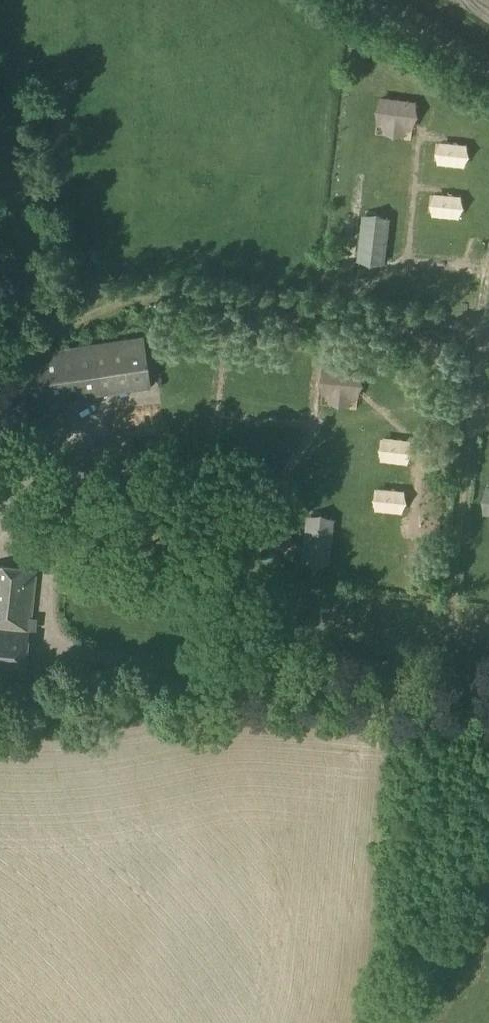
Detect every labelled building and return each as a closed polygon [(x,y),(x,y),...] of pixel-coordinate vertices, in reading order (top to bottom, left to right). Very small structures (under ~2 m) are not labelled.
[(23,406),(150,387),(143,338),(16,356),(23,406)] [(36,570),(0,566),(0,675),(24,678),(36,570)]
